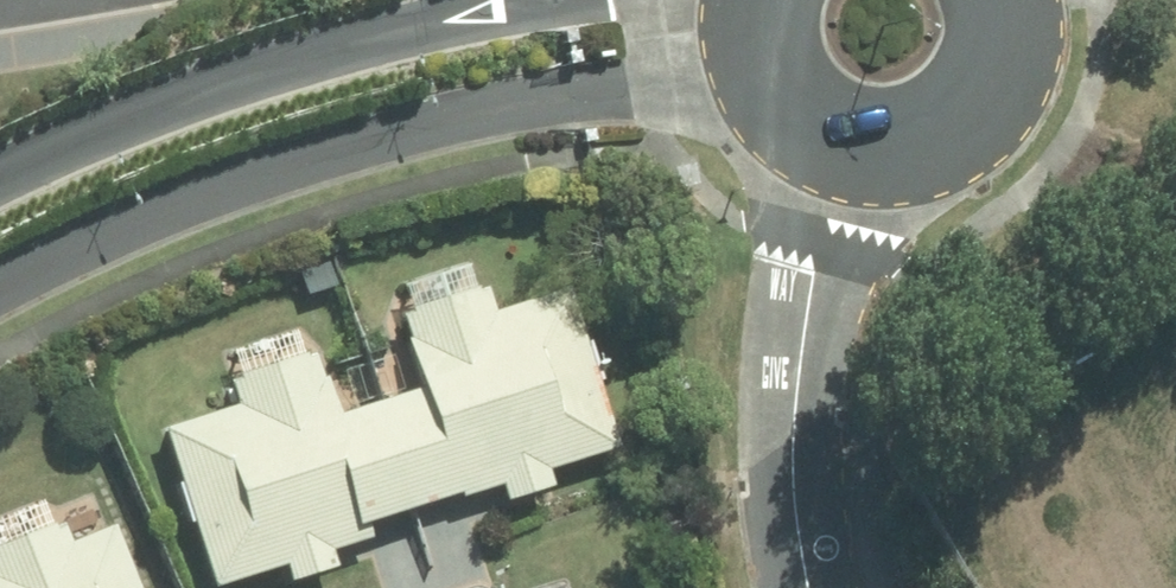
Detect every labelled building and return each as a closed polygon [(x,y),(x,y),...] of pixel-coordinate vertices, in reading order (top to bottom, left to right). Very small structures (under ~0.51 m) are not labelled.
[(166,425),(218,582),(292,557),(297,574),(343,559),(339,545),(371,535),(366,521),(470,487),(472,494),(510,481),(516,499),(561,484),(557,471),(624,448),(573,291),(508,312),(499,285),(408,315),(431,386),(341,415),(319,349),(239,375),(247,398),(166,425)] [(118,522),(82,536),(74,515),(0,544),(0,563),(2,568),(0,569),(0,587),(144,587),(118,522)]
